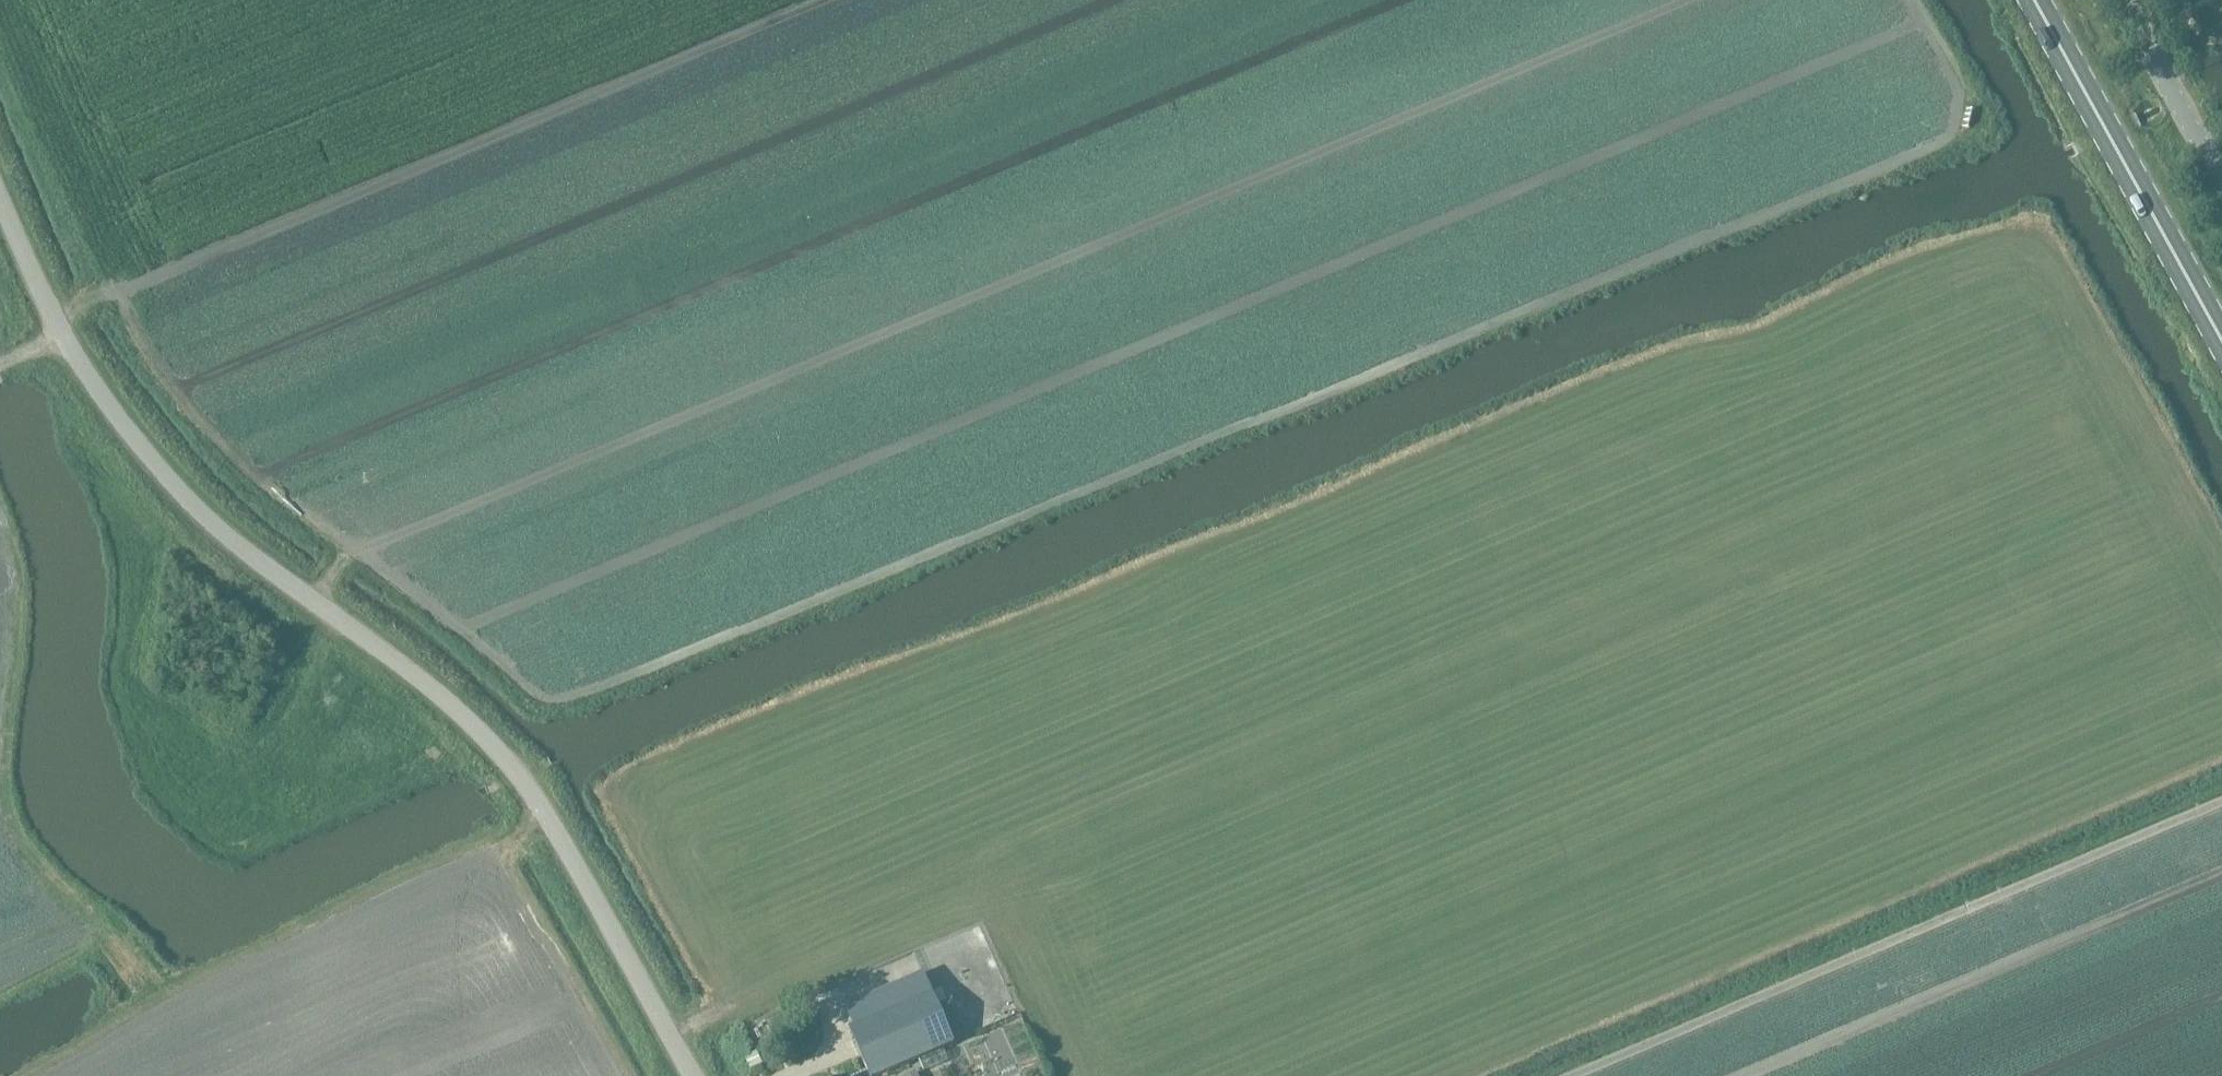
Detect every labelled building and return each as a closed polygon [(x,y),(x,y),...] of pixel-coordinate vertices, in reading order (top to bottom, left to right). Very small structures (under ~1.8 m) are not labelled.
[(870,1075),(878,1075),(953,1044),(946,1028),(954,1024),(946,1006),(938,1010),(931,994),(883,1015),(875,995),(846,1007),(854,1027),(849,1029),(870,1075)] [(1003,1034),(1031,1021),(1024,1006),(996,1019),(1003,1034)]
